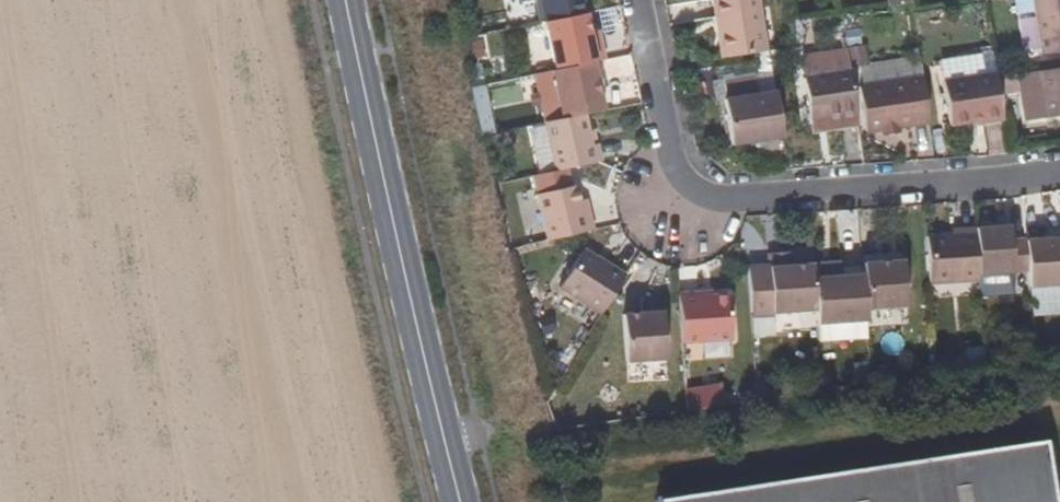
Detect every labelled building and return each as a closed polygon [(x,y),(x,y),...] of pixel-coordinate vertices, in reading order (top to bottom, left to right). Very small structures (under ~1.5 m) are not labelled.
[(545,23),(586,14),(584,0),(540,0),(545,23)] [(722,58),(767,51),(759,0),(714,0),(722,58)] [(1059,52),(1059,0),(1032,0),(1040,55),(1059,52)] [(590,33),(586,14),(545,23),(555,72),(593,64),(605,61),(601,45),(593,48),(590,33)] [(601,45),(598,31),(590,33),(593,48),(601,45)] [(846,51),(802,58),(806,78),(849,71),(846,51)] [(555,72),(551,73),(562,120),(585,116),(603,112),(593,64),(555,72)] [(1037,72),(1046,119),(1059,117),(1059,68),(1037,72)] [(810,118),(856,111),(849,71),(806,78),(803,78),(810,118)] [(942,82),(948,127),(1001,117),(994,79),(993,73),(942,82)] [(883,129),(897,127),(930,122),(922,77),(859,87),(866,132),(883,129)] [(729,80),(728,93),(755,95),(756,81),(729,80)] [(477,87),(466,90),(477,137),(489,135),(477,87)] [(723,100),(729,146),(782,138),(774,92),(723,100)] [(812,131),(858,124),(856,111),(810,118),(812,131)] [(562,120),(542,124),(551,173),(597,163),(593,145),(590,146),(585,116),(562,120)] [(884,136),(898,134),(897,127),(883,129),(884,136)] [(576,187),(537,196),(546,242),(592,230),(589,215),(582,217),(578,202),(576,187)] [(589,215),(586,200),(578,202),(582,217),(589,215)] [(1012,272),(1011,240),(1010,225),(975,228),(978,276),(1012,272)] [(951,236),(927,237),(930,284),(978,281),(978,276),(975,228),(960,229),(960,235),(951,236)] [(1027,271),(1029,288),(1059,285),(1059,238),(1043,239),(1042,232),(1025,234),(1026,239),(1027,271)] [(1011,240),(1012,272),(1027,271),(1026,239),(1011,240)] [(582,251),(559,288),(601,314),(624,277),(582,251)] [(770,267),(747,269),(751,317),(816,311),(814,279),(813,264),(791,266),(790,253),(769,254),(770,267)] [(863,264),(863,267),(863,276),(866,312),(906,309),(902,261),(863,264)] [(863,267),(813,270),(814,279),(863,276),(863,267)] [(814,279),(816,311),(817,325),(867,322),(866,312),(863,276),(814,279)] [(696,293),(678,295),(681,343),(731,339),(729,296),(710,298),(696,299),(696,293)] [(665,361),(662,313),(621,317),(625,364),(665,361)] [(810,313),(750,322),(751,331),(811,323),(810,313)] [(967,350),(968,366),(984,365),(983,349),(967,350)] [(1041,439),(692,501),(1051,501),(1041,439)]
